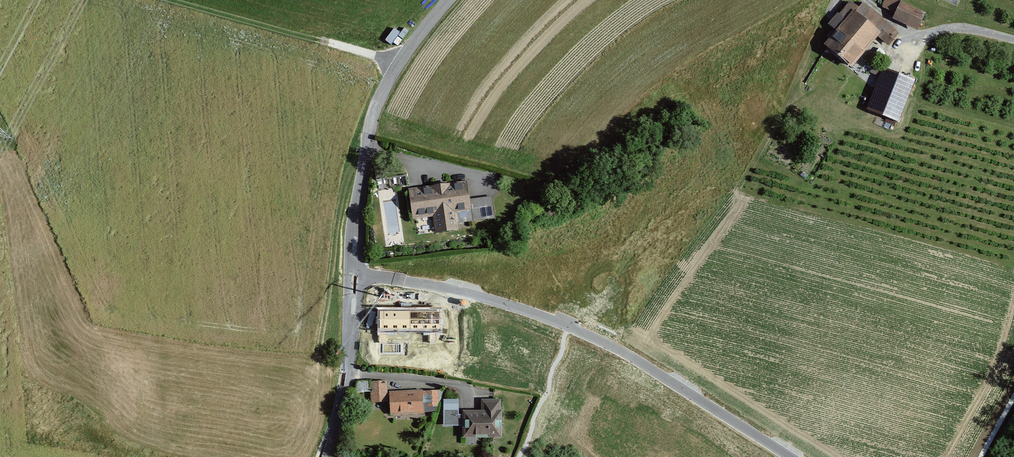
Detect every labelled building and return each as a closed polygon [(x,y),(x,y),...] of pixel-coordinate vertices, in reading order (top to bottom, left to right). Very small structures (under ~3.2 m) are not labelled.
[(859,7),(850,0),(839,13),(838,12),(833,18),(828,24),(835,31),(823,45),(851,68),(878,37),(889,46),(899,34),(862,3),(859,7)] [(897,0),(884,0),(881,7),(895,13),(892,19),(917,31),(925,13),(897,0)] [(915,80),(883,68),(866,110),(899,122),(915,80)] [(468,184),(410,192),(413,220),(434,217),(436,235),(459,232),(456,213),(471,211),(468,184)] [(357,390),(370,390),(370,381),(358,381),(357,390)] [(387,381),(370,381),(371,403),(388,402),(387,381)] [(423,390),(423,389),(389,391),(390,415),(424,413),(424,412),(440,411),(439,390),(423,390)] [(459,399),(443,399),(443,426),(462,426),(462,414),(459,414),(459,399)] [(481,399),(481,410),(462,410),(462,414),(462,426),(462,438),(502,438),(502,399),(481,399)]
